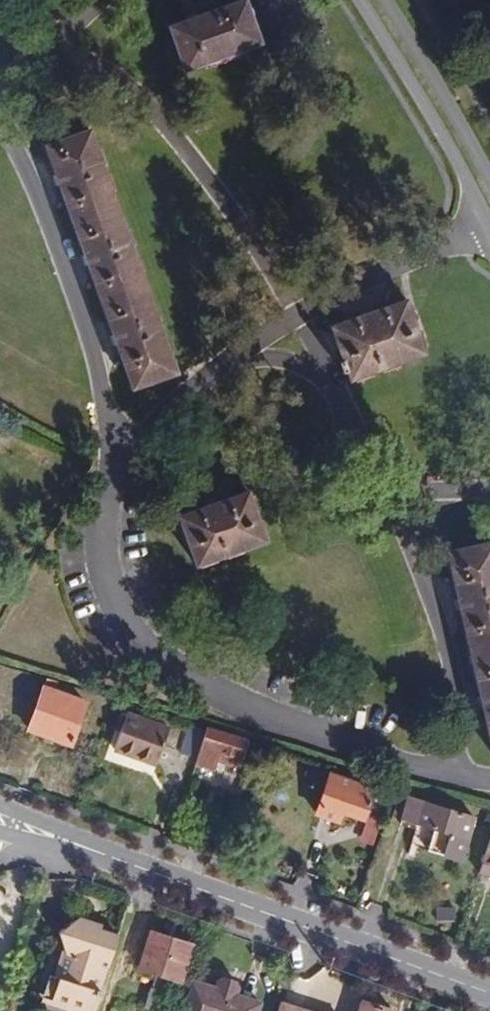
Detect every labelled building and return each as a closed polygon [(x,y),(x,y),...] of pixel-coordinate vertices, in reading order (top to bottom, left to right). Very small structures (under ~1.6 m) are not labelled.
[(185,70),(260,42),(245,0),(241,0),(169,26),(185,70)] [(177,372),(89,130),(44,146),(132,388),(177,372)] [(331,328),(350,380),(424,352),(405,300),(331,328)] [(179,517),(196,565),(265,539),(248,492),(179,517)] [(447,552),(489,740),(489,542),(447,552)] [(58,681),(47,678),(28,730),(69,745),(86,702),(59,691),(61,686),(57,684),(58,681)] [(170,728),(127,712),(126,717),(120,732),(114,750),(156,765),(170,728)] [(113,729),(120,732),(126,717),(119,714),(113,729)] [(248,739),(207,726),(195,764),(215,771),(217,762),(239,768),(248,739)] [(185,738),(200,743),(203,731),(189,727),(185,738)] [(253,761),(263,764),(267,754),(257,751),(253,761)] [(251,775),(259,778),(263,767),(254,764),(251,775)] [(373,790),(332,774),(316,813),(338,821),(343,811),(364,818),(373,790)] [(476,818),(408,797),(401,818),(400,823),(416,829),(411,845),(462,861),(476,818)] [(478,872),(489,876),(489,840),(478,872)] [(437,921),(456,920),(455,907),(436,908),(437,921)] [(116,936),(99,931),(89,928),(90,923),(76,919),(57,933),(72,952),(65,975),(51,985),(57,1001),(89,1010),(93,1010),(116,936)] [(140,968),(156,973),(179,981),(181,981),(193,945),(151,932),(140,968)] [(56,972),(51,985),(65,975),(56,972)] [(179,981),(156,973),(151,988),(175,996),(179,981)] [(218,980),(216,988),(238,995),(240,987),(237,981),(224,977),(218,980)] [(191,981),(182,1010),(258,1010),(261,1002),(216,988),(191,981)] [(48,998),(57,1001),(51,985),(48,998)] [(151,988),(145,1007),(158,1010),(170,1010),(175,996),(151,988)] [(360,1001),(357,1010),(393,1010),(360,1001)]
